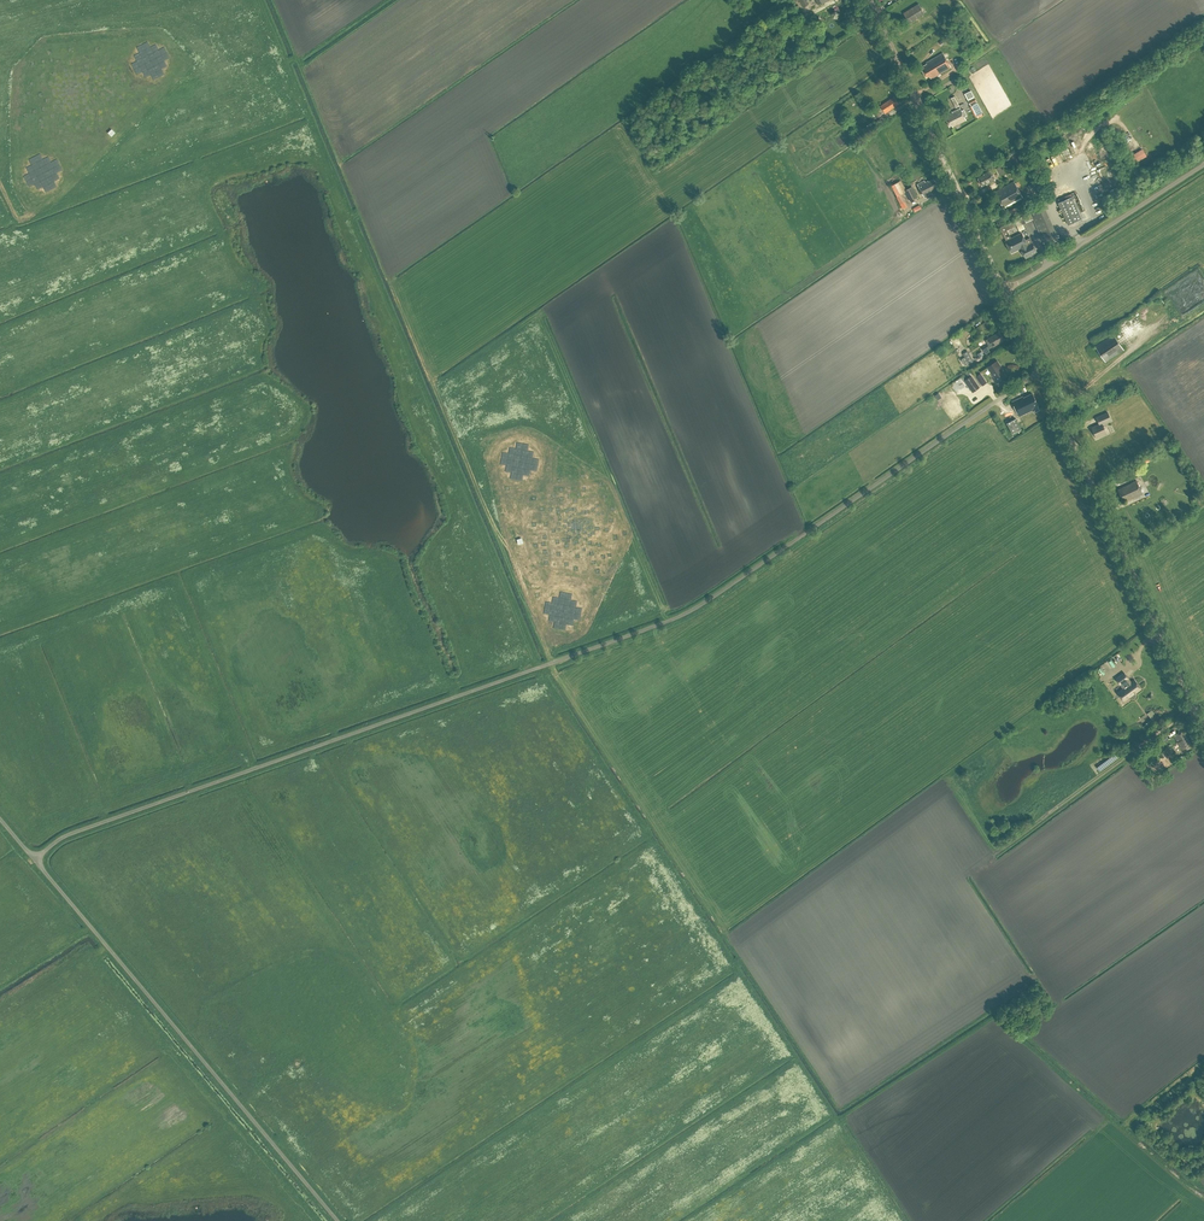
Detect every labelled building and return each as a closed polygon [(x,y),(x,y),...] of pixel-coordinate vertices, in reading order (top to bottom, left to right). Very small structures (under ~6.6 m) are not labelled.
[(904,13),(910,23),(925,14),(919,4),(904,13)] [(136,61),(131,64),(137,75),(142,72),(145,77),(151,74),(153,80),(164,74),(162,69),(167,66),(164,60),(170,58),(164,47),(159,49),(156,44),(150,47),(147,41),(136,47),(139,52),(134,55),(136,61)] [(929,76),(931,79),(950,68),(942,54),(926,63),(927,64),(923,67),(924,68),(922,69),(926,78),(929,76)] [(970,89),(964,91),(966,98),(972,95),(970,89)] [(894,97),(881,106),(885,113),(899,104),(894,97)] [(974,97),(968,100),(976,116),(983,113),(974,97)] [(871,112),(875,118),(874,119),(876,122),(879,119),(878,117),(882,115),(878,108),(871,112)] [(948,117),(946,119),(950,126),(952,125),(953,127),(966,120),(960,108),(952,111),(953,113),(947,115),(948,117)] [(1129,156),(1133,163),(1146,155),(1142,148),(1129,156)] [(29,173),(23,176),(29,187),(35,184),(37,189),(43,187),(46,192),(57,187),(54,181),(59,178),(57,173),(62,170),(56,159),(51,162),(48,156),(43,159),(40,153),(29,159),(32,165),(26,167),(29,173)] [(990,171),(984,174),(984,175),(978,178),(982,186),(987,184),(987,185),(995,180),(990,171)] [(924,180),(917,184),(924,197),(939,189),(933,179),(929,181),(928,180),(925,182),(924,180)] [(995,192),(1004,208),(1023,198),(1014,181),(995,192)] [(1038,181),(1028,186),(1033,195),(1043,190),(1038,181)] [(903,193),(897,182),(892,185),(898,196),(903,193)] [(905,190),(911,201),(918,197),(912,186),(905,190)] [(1069,195),(1053,202),(1064,225),(1079,218),(1069,195)] [(1023,216),(1026,223),(1033,219),(1045,245),(1059,239),(1043,206),(1030,212),(1023,216)] [(1017,230),(1024,227),(1018,215),(1012,218),(1017,230)] [(1000,228),(1006,240),(1011,238),(1007,230),(1011,228),(1009,223),(1000,228)] [(1037,252),(1034,246),(1030,238),(1025,240),(1022,233),(1011,238),(1006,240),(1005,241),(1011,253),(1020,248),(1022,252),(1026,258),(1037,252)] [(985,340),(990,348),(1004,339),(1000,332),(985,340)] [(1124,349),(1113,334),(1095,346),(1105,362),(1124,349)] [(973,361),(967,350),(962,353),(968,363),(973,361)] [(997,360),(988,367),(997,381),(1005,376),(999,366),(1000,365),(997,360)] [(971,375),(964,380),(972,392),(979,387),(971,375)] [(977,379),(982,386),(986,383),(982,376),(977,379)] [(948,384),(938,389),(942,397),(945,395),(946,398),(953,394),(948,384)] [(1032,393),(1023,397),(1023,396),(1012,401),(1019,416),(1032,409),(1032,408),(1038,404),(1032,393)] [(1092,427),(1096,438),(1101,436),(1101,435),(1106,433),(1102,424),(1111,420),(1108,412),(1096,417),(1099,424),(1092,427)] [(1006,423),(1012,433),(1021,428),(1016,418),(1006,423)] [(502,452),(500,464),(506,465),(505,471),(511,472),(510,478),(522,481),(523,475),(529,476),(530,470),(536,471),(539,459),(533,458),(534,451),(528,450),(529,444),(517,442),(515,448),(509,447),(508,453),(502,452)] [(1126,498),(1127,501),(1143,493),(1136,480),(1118,489),(1123,500),(1126,498)] [(552,602),(545,601),(543,613),(549,614),(548,621),(554,622),(553,628),(565,630),(566,624),(572,625),(574,619),(580,620),(582,608),(576,607),(577,601),(571,600),(572,594),(560,591),(559,597),(553,596),(552,602)] [(1141,688),(1135,680),(1130,683),(1128,679),(1128,678),(1124,672),(1116,678),(1120,684),(1123,688),(1118,692),(1122,698),(1128,694),(1130,698),(1132,698),(1135,696),(1136,694),(1135,693),(1141,688)] [(1145,723),(1154,717),(1149,708),(1139,715),(1145,723)] [(1182,730),(1173,735),(1182,749),(1184,747),(1185,748),(1191,745),(1182,730)] [(1159,738),(1162,742),(1168,738),(1165,733),(1159,738)]
